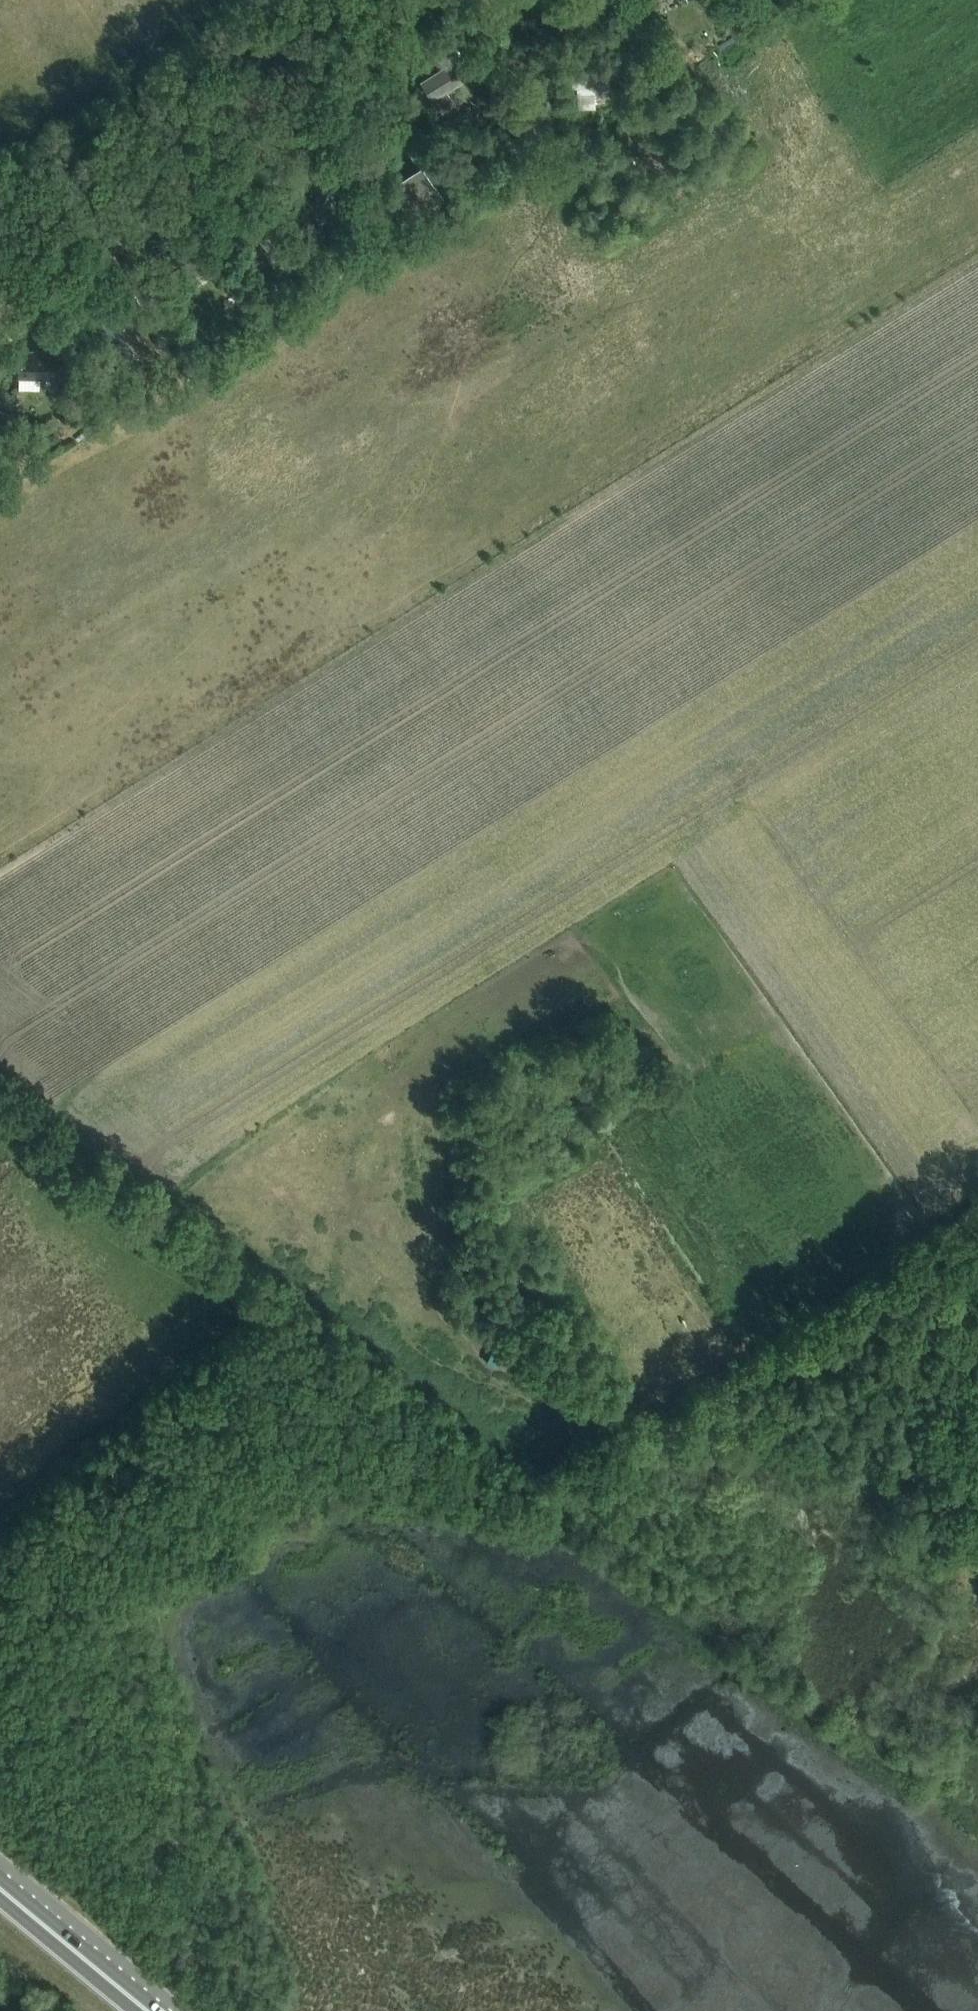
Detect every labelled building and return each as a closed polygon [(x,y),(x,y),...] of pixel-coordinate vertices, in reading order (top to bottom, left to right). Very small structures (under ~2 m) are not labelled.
[(456,59),(422,81),(434,100),(468,79),(456,59)] [(582,70),(583,85),(609,83),(607,67),(582,70)] [(651,71),(640,77),(647,88),(657,82),(651,71)] [(423,163),(385,187),(403,217),(442,192),(423,163)] [(256,201),(247,207),(255,218),(265,209),(256,201)] [(270,222),(256,234),(280,263),(294,251),(270,222)] [(186,288),(222,269),(209,246),(174,266),(186,288)] [(262,309),(256,300),(249,305),(255,314),(262,309)] [(58,347),(18,347),(17,376),(57,377),(58,347)]
